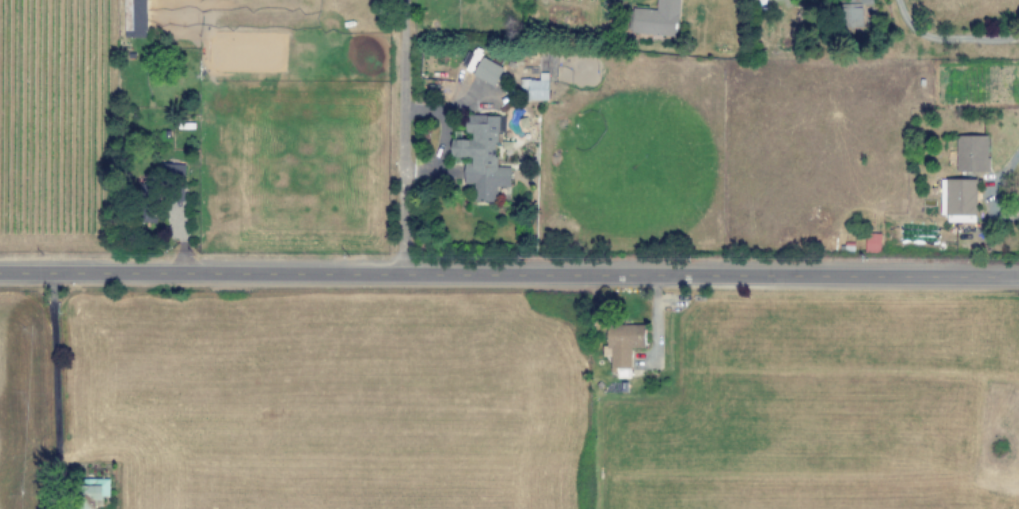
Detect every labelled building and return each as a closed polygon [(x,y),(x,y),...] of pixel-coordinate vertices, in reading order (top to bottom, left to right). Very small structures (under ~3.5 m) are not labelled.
[(124,38),(147,38),(148,0),(125,0),(124,38)] [(677,36),(679,0),(657,0),(657,10),(632,8),(631,34),(677,36)] [(849,3),(843,3),(842,27),(862,28),(863,4),(873,5),(873,0),(849,0),(849,3)] [(503,67),(482,57),(473,76),(494,86),(503,67)] [(548,100),(548,74),(540,74),(540,79),(520,79),(520,93),(527,93),(527,100),(548,100)] [(498,116),(466,115),(465,138),(451,137),(451,157),(472,157),(471,164),(465,164),(464,184),(474,184),(474,201),(496,202),(497,187),(510,187),(510,168),(497,167),(497,157),(498,116)] [(956,172),(988,172),(988,135),(956,136),(956,172)] [(170,182),(185,182),(186,165),(171,165),(170,182)] [(940,214),(947,215),(947,222),(976,222),(977,180),(941,179),(940,214)] [(880,233),(865,233),(864,252),(880,252),(880,233)] [(631,377),(631,348),(644,349),(645,326),(607,325),(607,348),(611,349),(611,377),(631,377)] [(98,506),(103,507),(105,496),(109,497),(111,484),(88,480),(84,502),(92,503),(92,508),(97,508),(98,506)]
